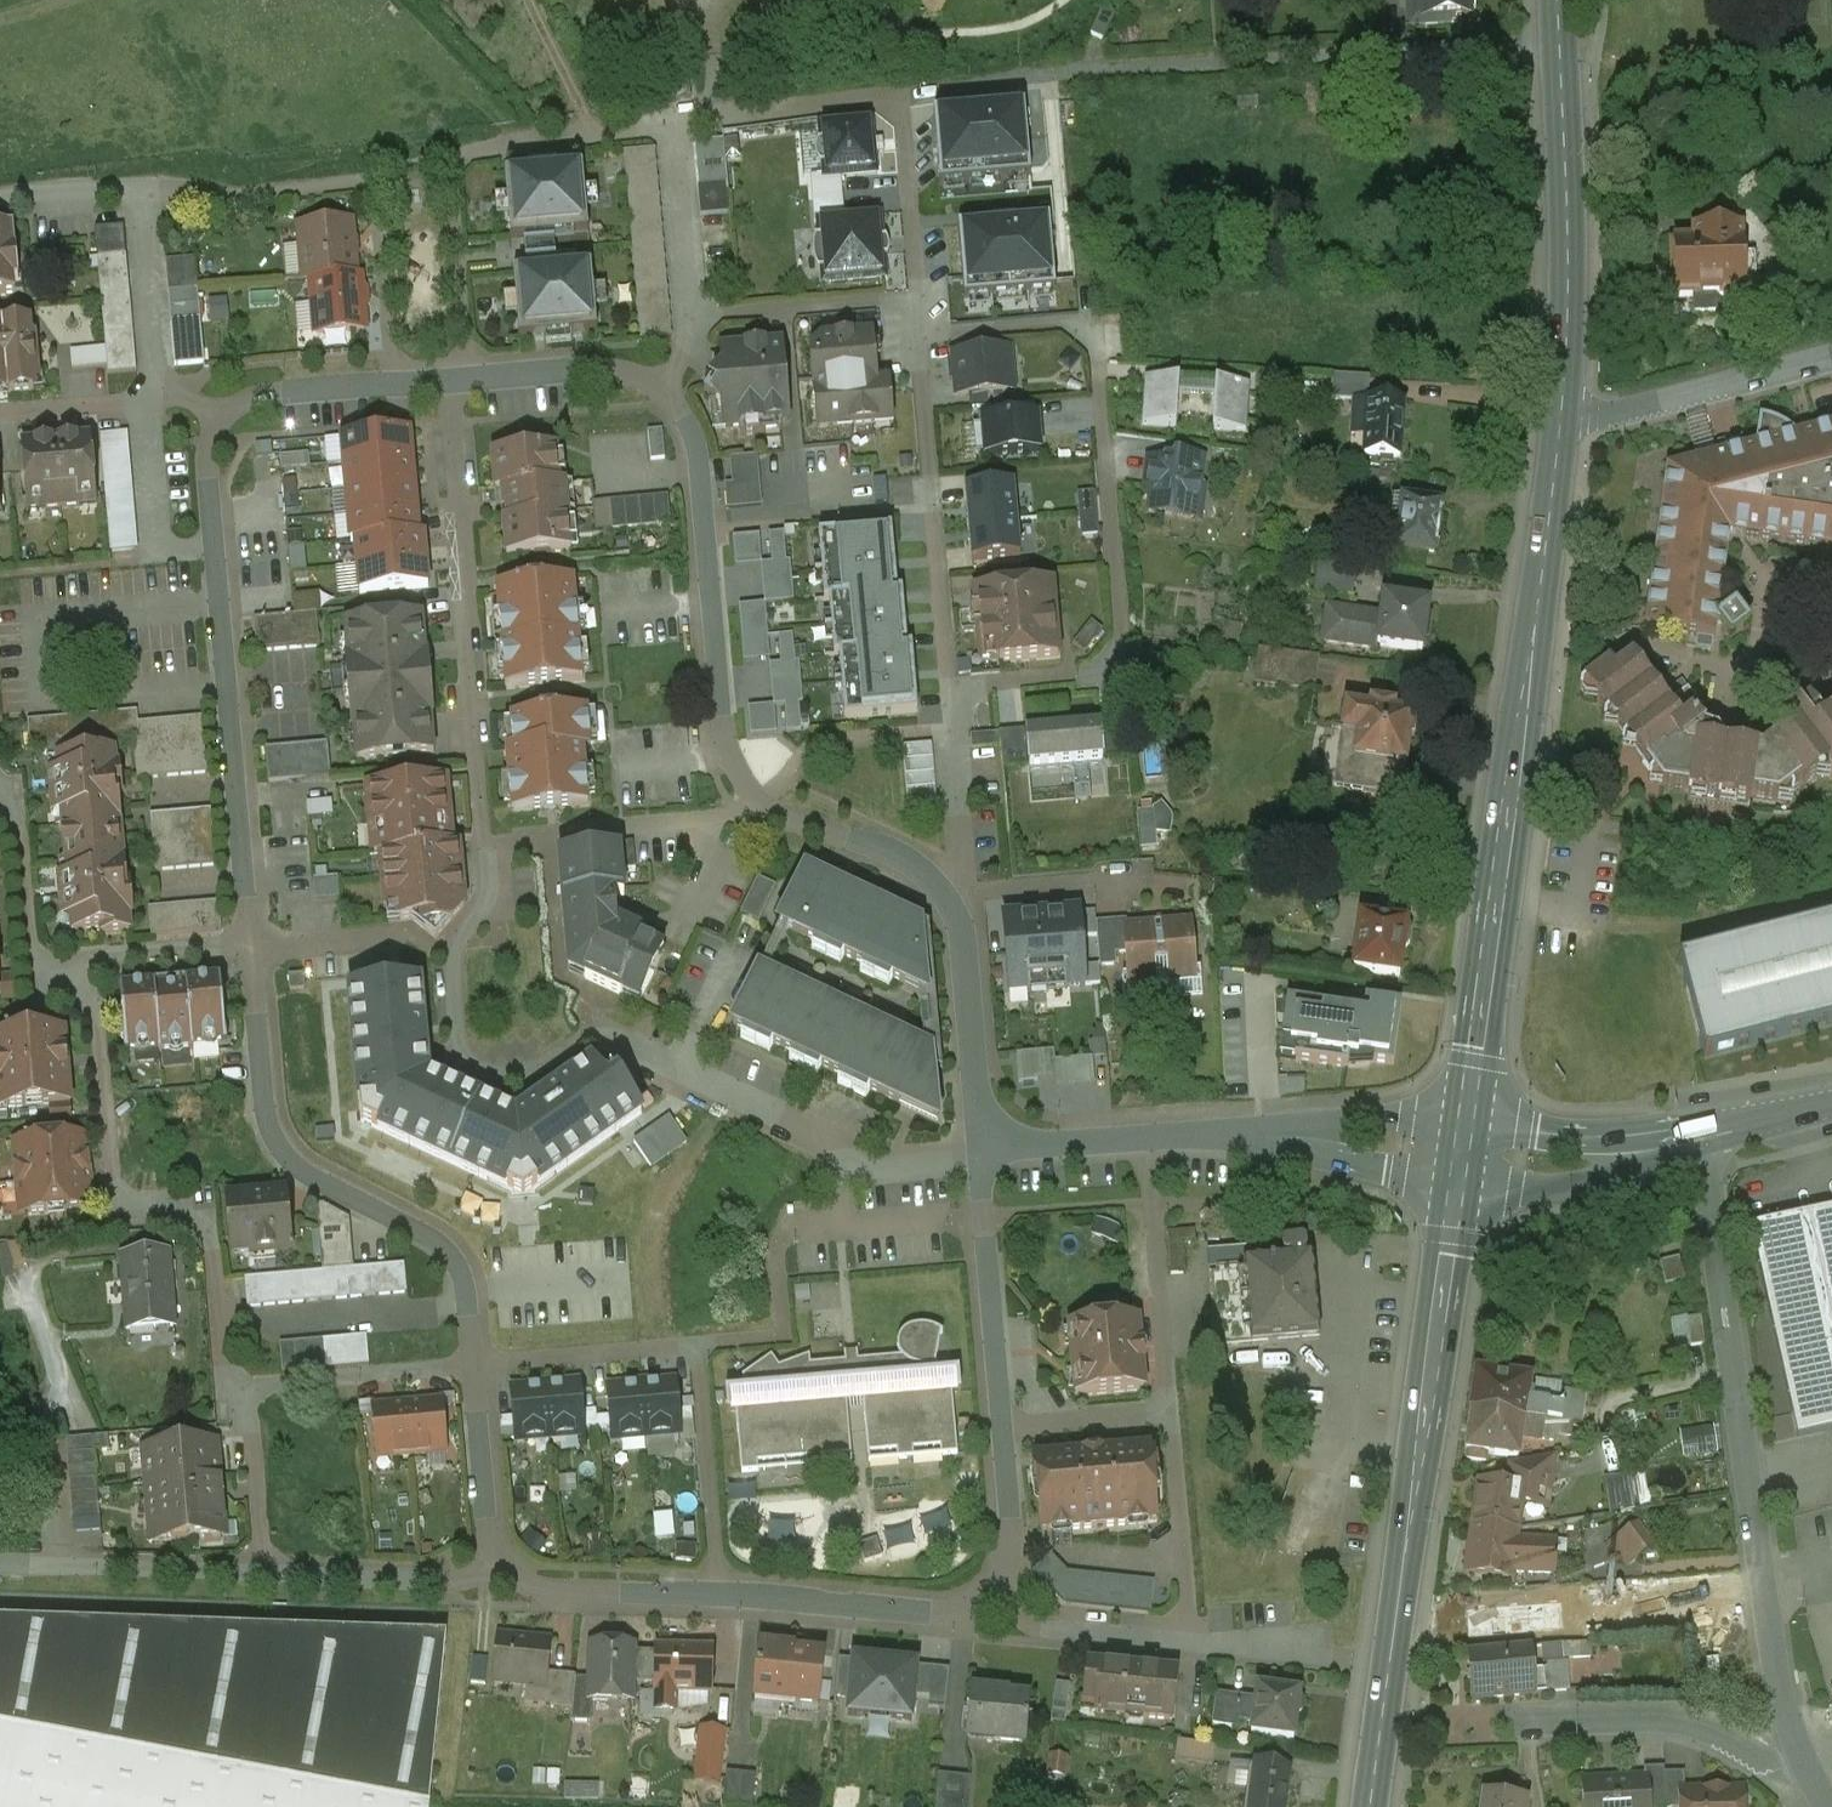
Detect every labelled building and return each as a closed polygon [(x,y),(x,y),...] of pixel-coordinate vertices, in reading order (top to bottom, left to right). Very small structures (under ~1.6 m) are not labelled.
[(1408,29),(1441,27),(1440,20),(1470,19),(1469,0),(1406,0),(1408,29)] [(1116,16),(1103,10),(1092,37),(1105,42),(1116,16)] [(688,78),(673,80),(676,102),(691,100),(688,78)] [(967,113),(935,116),(940,186),(1031,179),(1025,108),(992,111),(992,107),(966,109),(967,113)] [(871,123),(820,128),(825,178),(876,174),(871,123)] [(656,150),(624,153),(641,341),(672,338),(656,150)] [(583,168),(505,175),(511,241),(525,240),(554,237),(588,234),(583,168)] [(732,212),(730,182),(702,183),(704,214),(732,212)] [(880,217),(819,223),(824,283),(885,278),(880,217)] [(990,226),(958,229),(965,302),(1057,293),(1051,221),(1018,224),(1017,220),(990,222),(990,226)] [(350,223),(303,227),(305,248),(308,251),(309,262),(305,266),(306,280),(355,276),(350,223)] [(16,294),(14,278),(20,278),(17,249),(16,249),(14,226),(0,228),(0,296),(16,294)] [(124,226),(95,229),(96,244),(125,241),(124,226)] [(1740,232),(1694,233),(1694,244),(1671,244),(1672,274),(1677,273),(1677,299),(1742,297),(1742,295),(1753,295),(1752,258),(1741,258),(1740,232)] [(554,237),(525,240),(526,246),(524,247),(526,266),(528,265),(528,272),(557,270),(554,237)] [(125,241),(96,244),(98,258),(127,255),(125,241)] [(127,255),(98,258),(99,271),(128,268),(127,255)] [(195,259),(166,261),(169,292),(198,289),(195,259)] [(528,272),(514,273),(520,339),(597,332),(591,267),(557,270),(528,272)] [(128,268),(99,271),(100,284),(129,281),(128,268)] [(310,281),(314,338),(369,334),(365,277),(310,281)] [(129,281),(100,284),(101,296),(130,294),(129,281)] [(130,294),(101,296),(102,309),(131,306),(130,294)] [(131,306),(102,309),(103,322),(132,319),(131,306)] [(132,319),(103,322),(105,335),(134,332),(132,319)] [(0,327),(0,393),(33,390),(32,383),(37,375),(34,339),(29,339),(28,324),(0,327)] [(134,332),(105,335),(106,347),(135,345),(134,332)] [(872,337),(825,342),(815,352),(813,352),(815,380),(814,380),(818,430),(876,424),(875,418),(891,416),(888,384),(876,386),(872,337)] [(135,345),(106,347),(106,348),(107,360),(136,357),(135,345)] [(764,346),(747,348),(747,349),(722,351),(724,369),(705,392),(723,407),(725,429),(740,428),(741,437),(782,433),(781,424),(787,423),(785,393),(784,376),(783,376),(780,346),(764,348),(764,346)] [(106,348),(71,352),(73,368),(107,365),(107,360),(106,348)] [(1010,349),(953,355),(957,396),(1006,391),(1004,374),(1012,374),(1010,349)] [(136,357),(107,360),(107,365),(108,374),(137,371),(136,357)] [(1296,374),(1282,373),(1281,388),(1295,389),(1296,374)] [(1370,378),(1335,376),(1332,399),(1354,401),(1368,401),(1368,400),(1370,378)] [(1179,380),(1145,378),(1142,424),(1176,426),(1178,392),(1179,381),(1179,380)] [(1216,383),(1179,381),(1178,392),(1215,394),(1216,383)] [(1249,385),(1216,383),(1215,394),(1213,429),(1246,431),(1249,385)] [(1403,403),(1368,400),(1368,401),(1354,401),(1352,423),(1367,424),(1365,456),(1400,459),(1403,403)] [(1037,418),(983,423),(986,457),(1040,452),(1037,418)] [(1796,437),(1785,429),(1774,424),(1760,420),(1756,447),(1667,470),(1666,479),(1669,480),(1666,502),(1663,502),(1660,526),(1663,526),(1660,548),(1657,548),(1653,572),(1657,572),(1654,595),(1650,594),(1647,618),(1650,619),(1649,629),(1645,629),(1645,631),(1714,641),(1716,626),(1720,627),(1731,641),(1749,627),(1735,609),(1721,619),(1718,619),(1729,535),(1831,549),(1831,427),(1796,437)] [(124,428),(99,431),(110,548),(136,545),(124,428)] [(662,431),(648,432),(651,461),(665,459),(662,431)] [(410,432),(342,437),(345,464),(412,458),(410,432)] [(76,440),(38,444),(38,445),(24,446),(29,504),(42,503),(43,510),(82,506),(82,499),(95,498),(90,440),(76,442),(76,440)] [(557,450),(492,455),(495,490),(505,489),(505,488),(525,486),(526,490),(560,487),(560,486),(557,450)] [(730,506),(765,505),(763,454),(728,455),(730,506)] [(412,458),(345,464),(347,490),(414,484),(412,458)] [(1200,464),(1177,461),(1176,468),(1150,464),(1147,484),(1155,485),(1152,509),(1198,515),(1201,491),(1197,490),(1200,464)] [(414,484),(347,490),(349,516),(416,510),(414,484)] [(525,486),(505,488),(505,489),(508,521),(508,522),(539,519),(538,516),(568,513),(568,512),(566,487),(573,486),(573,485),(560,486),(560,487),(526,490),(525,486)] [(966,490),(970,525),(1017,521),(1014,485),(966,490)] [(1081,491),(1084,534),(1102,533),(1099,490),(1081,491)] [(668,496),(654,497),(656,526),(671,525),(668,496)] [(654,497),(639,499),(642,528),(656,526),(654,497)] [(639,499),(625,500),(627,529),(642,528),(639,499)] [(625,500),(610,502),(613,530),(627,529),(625,500)] [(1434,506),(1402,502),(1395,501),(1392,518),(1400,519),(1395,550),(1426,555),(1436,557),(1438,542),(1441,521),(1444,507),(1434,506)] [(416,510),(349,516),(351,542),(356,542),(356,541),(419,536),(419,535),(416,510)] [(539,519),(508,522),(508,521),(504,522),(507,556),(571,550),(568,513),(575,513),(575,512),(568,512),(568,513),(538,516),(539,519)] [(970,525),(973,562),(1021,557),(1017,521),(970,525)] [(774,531),(775,561),(765,561),(767,601),(795,600),(792,531),(774,531)] [(892,531),(819,537),(825,603),(830,602),(835,658),(840,658),(845,721),(918,714),(912,648),(907,649),(902,594),(897,594),(892,531)] [(737,534),(738,563),(766,562),(765,533),(737,534)] [(419,536),(356,541),(356,542),(358,567),(426,561),(424,535),(419,535),(419,536)] [(1426,555),(1395,550),(1392,569),(1424,574),(1426,555)] [(1357,565),(1318,560),(1314,591),(1353,597),(1357,565)] [(426,561),(358,567),(360,594),(429,588),(426,561)] [(574,579),(496,587),(499,615),(502,642),(501,642),(506,688),(583,681),(579,635),(577,608),(574,579)] [(1052,585),(975,592),(977,610),(982,615),(983,626),(978,627),(980,653),(996,651),(997,662),(1058,657),(1052,585)] [(1429,606),(1383,599),(1381,614),(1376,646),(1377,646),(1422,652),(1429,606)] [(753,733),(806,729),(800,632),(772,634),(769,602),(742,603),(746,661),(773,659),(776,703),(751,705),(753,733)] [(1381,614),(1347,609),(1346,615),(1326,612),(1322,643),(1376,650),(1377,646),(1376,646),(1381,614)] [(317,613),(254,618),(257,652),(320,647),(317,613)] [(398,620),(364,623),(364,622),(363,622),(363,623),(358,623),(357,623),(347,624),(346,624),(346,625),(349,658),(347,658),(349,673),(351,672),(354,712),(352,712),(354,726),(355,726),(358,759),(358,760),(360,760),(359,760),(369,759),(370,759),(375,758),(375,759),(376,759),(376,758),(410,755),(410,756),(411,756),(411,755),(416,754),(416,755),(417,755),(418,754),(433,753),(433,754),(435,753),(434,752),(431,726),(432,726),(432,725),(431,725),(430,715),(432,715),(431,698),(431,697),(429,673),(429,672),(428,672),(427,655),(425,655),(424,646),(425,645),(425,644),(424,644),(422,619),(423,619),(422,617),(421,617),(421,618),(405,619),(405,618),(404,619),(399,620),(399,619),(397,619),(398,620)] [(1091,621),(1073,644),(1084,653),(1103,630),(1091,621)] [(1320,658),(1259,650),(1254,684),(1315,692),(1320,658)] [(1701,713),(1701,708),(1688,690),(1667,705),(1632,660),(1615,673),(1609,665),(1580,687),(1580,693),(1582,693),(1583,688),(1590,683),(1598,694),(1597,702),(1607,715),(1604,717),(1603,724),(1615,725),(1625,739),(1622,741),(1621,748),(1624,748),(1625,742),(1631,738),(1636,745),(1635,752),(1652,774),(1649,776),(1648,783),(1651,783),(1651,778),(1658,773),(1663,780),(1662,788),(1689,791),(1687,803),(1749,811),(1751,800),(1777,803),(1778,796),(1786,790),(1791,796),(1790,803),(1792,803),(1793,796),(1791,793),(1801,785),(1804,789),(1816,779),(1817,772),(1824,766),(1829,773),(1828,779),(1831,779),(1831,716),(1823,723),(1809,703),(1790,718),(1804,737),(1791,747),(1785,746),(1763,763),(1753,761),(1752,765),(1738,763),(1735,759),(1715,756),(1715,750),(1724,744),(1701,713)] [(1371,704),(1370,711),(1346,707),(1339,756),(1355,759),(1405,766),(1407,756),(1409,738),(1415,738),(1418,717),(1394,714),(1394,708),(1371,704)] [(588,710),(511,717),(513,747),(506,748),(509,778),(512,812),(589,805),(586,771),(587,771),(584,747),(583,736),(590,735),(588,710)] [(203,717),(139,723),(138,711),(28,720),(31,748),(134,739),(135,751),(206,745),(203,717)] [(1101,724),(1025,731),(1028,766),(1104,759),(1101,724)] [(999,733),(971,735),(972,749),(1000,747),(999,733)] [(1160,740),(1142,742),(1145,779),(1163,777),(1160,740)] [(328,742),(266,748),(269,782),(331,776),(328,742)] [(206,745),(135,751),(138,779),(208,773),(206,745)] [(933,746),(903,748),(910,820),(939,817),(933,746)] [(114,753),(87,755),(87,757),(58,760),(60,775),(52,775),(56,814),(63,813),(64,825),(59,826),(59,828),(120,822),(118,796),(122,796),(119,767),(115,767),(114,753)] [(1405,766),(1355,759),(1350,791),(1402,799),(1408,756),(1407,756),(1405,766)] [(415,784),(399,785),(399,786),(369,789),(375,856),(387,855),(387,854),(459,848),(459,847),(452,847),(450,835),(443,836),(442,822),(449,821),(446,782),(416,785),(415,784)] [(212,809),(151,814),(153,843),(214,837),(212,809)] [(1155,811),(1140,811),(1142,848),(1157,847),(1155,811)] [(120,822),(59,828),(60,829),(65,829),(67,863),(63,863),(63,865),(124,859),(122,859),(119,823),(120,823),(120,822)] [(214,837),(153,843),(156,871),(217,866),(214,837)] [(459,848),(387,854),(387,855),(389,878),(384,879),(387,910),(399,909),(400,921),(424,919),(425,931),(436,940),(464,906),(459,848)] [(640,934),(616,923),(614,898),(624,897),(620,851),(559,856),(569,969),(585,979),(622,996),(626,989),(643,996),(664,952),(638,940),(640,934)] [(124,859),(63,865),(63,867),(68,866),(69,879),(62,879),(65,917),(72,917),(73,932),(103,930),(103,934),(130,931),(129,914),(132,914),(130,886),(126,886),(124,859)] [(318,878),(320,896),(342,894),(341,876),(318,878)] [(746,916),(765,922),(777,884),(758,878),(746,916)] [(919,932),(883,915),(880,922),(868,916),(871,910),(834,893),(831,899),(800,885),(780,927),(815,944),(812,951),(841,964),(844,957),(864,966),(860,974),(889,987),(892,980),(927,996),(922,942),(916,939),(919,932)] [(220,901),(150,908),(152,937),(222,930),(220,901)] [(1080,914),(1004,921),(1009,993),(1030,991),(1030,987),(1046,986),(1047,994),(1049,994),(1048,986),(1064,984),(1065,989),(1086,987),(1080,914)] [(1406,926),(1361,919),(1354,970),(1400,977),(1403,948),(1406,948),(1409,945),(1411,932),(1409,928),(1406,927),(1406,926)] [(1126,922),(1096,924),(1100,968),(1116,966),(1115,955),(1127,954),(1125,929),(1126,929),(1126,922)] [(1679,963),(1704,1059),(1831,1026),(1831,923),(1679,963)] [(1126,929),(1125,929),(1127,954),(1129,977),(1130,984),(1194,978),(1194,972),(1190,924),(1126,929)] [(1194,978),(1130,984),(1129,977),(1123,978),(1125,1001),(1158,999),(1158,991),(1168,990),(1169,998),(1203,995),(1201,971),(1194,972),(1194,978)] [(186,987),(157,990),(156,985),(121,988),(126,1045),(159,1042),(160,1053),(194,1050),(193,1039),(226,1036),(221,979),(186,982),(186,987)] [(857,1033),(845,1028),(848,1021),(812,1004),(809,1011),(797,1005),(800,998),(763,981),(760,988),(753,985),(733,1027),(744,1032),(741,1039),(770,1053),(773,1046),(793,1055),(789,1062),(818,1076),(821,1068),(841,1078),(838,1085),(867,1098),(870,1091),(938,1123),(934,1069),(894,1050),(897,1044),(860,1027),(857,1033)] [(423,985),(348,988),(360,1127),(524,1202),(639,1119),(596,1064),(511,1116),(431,1078),(423,985)] [(1401,1005),(1366,1000),(1364,1015),(1356,1014),(1357,1011),(1297,1002),(1295,1016),(1286,1015),(1281,1051),(1296,1053),(1295,1062),(1349,1069),(1350,1060),(1393,1066),(1401,1005)] [(0,1038),(0,1104),(7,1103),(7,1109),(71,1104),(66,1033),(0,1038)] [(1054,1053),(1017,1056),(1020,1083),(1058,1080),(1059,1091),(1095,1087),(1093,1061),(1054,1063),(1054,1053)] [(636,1139),(654,1166),(691,1142),(674,1115),(636,1139)] [(87,1137),(15,1143),(20,1208),(28,1207),(29,1213),(93,1208),(87,1137)] [(287,1192),(228,1196),(232,1253),(250,1252),(250,1255),(291,1253),(287,1192)] [(353,1268),(350,1218),(323,1204),(317,1205),(322,1270),(353,1268)] [(1807,1214),(1831,1326),(1831,1209),(1807,1214)] [(1749,1227),(1796,1438),(1831,1430),(1831,1326),(1807,1214),(1749,1227)] [(1101,1216),(1095,1233),(1123,1242),(1129,1225),(1101,1216)] [(1302,1244),(1285,1246),(1282,1249),(1283,1259),(1286,1261),(1290,1261),(1290,1263),(1305,1261),(1305,1258),(1306,1256),(1305,1247),(1302,1244)] [(1272,1246),(1207,1252),(1208,1270),(1215,1270),(1274,1264),(1272,1246)] [(170,1255),(123,1258),(128,1331),(175,1328),(170,1255)] [(1679,1259),(1660,1264),(1665,1286),(1685,1282),(1679,1259)] [(1274,1264),(1215,1270),(1223,1349),(1271,1345),(1270,1338),(1311,1334),(1305,1264),(1312,1263),(1312,1261),(1305,1261),(1290,1263),(1274,1264)] [(322,1270),(246,1275),(247,1306),(406,1293),(404,1265),(353,1268),(322,1270)] [(1686,1319),(1671,1321),(1675,1350),(1690,1348),(1686,1319)] [(1138,1321),(1069,1327),(1076,1395),(1144,1389),(1142,1362),(1145,1362),(1144,1347),(1140,1348),(1138,1321)] [(906,1331),(904,1333),(902,1335),(900,1337),(899,1341),(898,1344),(898,1347),(898,1351),(899,1353),(900,1355),(902,1358),(858,1362),(858,1353),(845,1354),(845,1363),(811,1366),(810,1357),(779,1368),(772,1358),(743,1378),(751,1390),(726,1392),(728,1415),(731,1414),(731,1413),(737,1412),(742,1473),(759,1472),(758,1463),(807,1459),(807,1468),(824,1466),(823,1457),(852,1455),(847,1402),(864,1401),(868,1453),(897,1451),(898,1459),(914,1458),(914,1449),(941,1447),(941,1456),(958,1454),(952,1393),(958,1392),(958,1394),(961,1394),(959,1371),(930,1374),(929,1369),(937,1368),(943,1334),(936,1330),(930,1328),(922,1327),(914,1328),(909,1330),(906,1331)] [(367,1336),(324,1340),(327,1369),(370,1365),(367,1336)] [(324,1340),(281,1344),(283,1373),(327,1369),(324,1340)] [(1511,1363),(1488,1360),(1486,1373),(1509,1377),(1511,1363)] [(1486,1373),(1477,1372),(1472,1412),(1524,1419),(1527,1401),(1530,1380),(1509,1377),(1486,1373)] [(646,1436),(642,1380),(629,1381),(629,1385),(609,1386),(611,1415),(612,1428),(612,1438),(646,1436)] [(652,1380),(642,1380),(646,1436),(680,1434),(679,1422),(678,1408),(676,1381),(652,1383),(652,1380)] [(557,1381),(545,1382),(549,1437),(583,1435),(583,1430),(581,1410),(580,1382),(557,1384),(557,1381)] [(549,1437),(545,1382),(533,1382),(533,1385),(512,1386),(514,1416),(515,1430),(516,1440),(549,1437)] [(441,1395),(442,1402),(442,1407),(455,1407),(455,1394),(441,1395)] [(1547,1404),(1527,1401),(1524,1419),(1545,1422),(1573,1423),(1582,1424),(1585,1408),(1560,1406),(1561,1397),(1548,1395),(1547,1404)] [(359,1415),(375,1414),(374,1406),(374,1401),(358,1402),(359,1415)] [(442,1402),(374,1406),(375,1414),(378,1457),(445,1453),(442,1407),(442,1402)] [(692,1408),(678,1408),(679,1422),(693,1421),(692,1408)] [(583,1430),(597,1429),(597,1416),(596,1409),(581,1410),(583,1430)] [(1524,1419),(1472,1412),(1466,1451),(1468,1451),(1467,1459),(1486,1462),(1487,1454),(1518,1458),(1522,1437),(1524,1419)] [(597,1429),(612,1428),(611,1415),(597,1416),(597,1429)] [(515,1430),(514,1416),(499,1417),(500,1431),(515,1430)] [(1545,1422),(1524,1419),(1522,1437),(1543,1440),(1545,1422)] [(1573,1423),(1545,1422),(1543,1440),(1553,1441),(1554,1434),(1571,1437),(1573,1423)] [(1686,1428),(1687,1456),(1720,1454),(1719,1426),(1686,1428)] [(109,1436),(67,1439),(70,1466),(96,1464),(95,1451),(110,1450),(109,1436)] [(219,1441),(147,1448),(148,1463),(144,1463),(150,1528),(154,1528),(155,1542),(223,1536),(222,1524),(226,1524),(219,1441)] [(1102,1452),(1084,1454),(1084,1455),(1066,1457),(1066,1456),(1064,1456),(1064,1457),(1046,1459),(1046,1457),(1044,1458),(1044,1459),(1039,1459),(1039,1458),(1036,1458),(1037,1461),(1038,1461),(1038,1468),(1033,1468),(1034,1470),(1039,1470),(1040,1489),(1035,1489),(1036,1491),(1040,1491),(1044,1528),(1042,1528),(1043,1531),(1046,1531),(1046,1529),(1050,1529),(1050,1530),(1053,1530),(1053,1529),(1070,1527),(1070,1528),(1073,1528),(1072,1527),(1092,1525),(1093,1526),(1095,1526),(1095,1525),(1104,1524),(1104,1525),(1106,1525),(1106,1524),(1126,1522),(1126,1523),(1129,1523),(1129,1522),(1146,1520),(1146,1522),(1149,1521),(1149,1520),(1153,1520),(1153,1521),(1156,1521),(1156,1518),(1155,1518),(1151,1481),(1156,1481),(1156,1479),(1151,1479),(1150,1460),(1154,1460),(1154,1457),(1149,1458),(1149,1451),(1150,1451),(1150,1448),(1147,1449),(1147,1450),(1142,1450),(1142,1449),(1140,1449),(1140,1450),(1122,1452),(1122,1451),(1120,1451),(1120,1452),(1102,1454),(1102,1452)] [(1554,1456),(1510,1464),(1507,1487),(1525,1489),(1525,1491),(1549,1494),(1554,1456)] [(1613,1478),(1614,1512),(1634,1511),(1632,1477),(1613,1478)] [(1507,1487),(1478,1483),(1472,1526),(1519,1531),(1525,1491),(1525,1489),(1507,1487)] [(98,1491),(72,1493),(74,1520),(101,1518),(100,1504),(99,1504),(98,1491)] [(1637,1525),(1611,1543),(1628,1566),(1654,1548),(1637,1525)] [(1519,1532),(1472,1526),(1466,1573),(1513,1579),(1514,1573),(1518,1539),(1519,1532)] [(1555,1540),(1518,1539),(1514,1573),(1553,1575),(1555,1540)] [(1045,1597),(1155,1608),(1159,1578),(1048,1566),(1045,1597)] [(1501,1594),(1466,1597),(1465,1604),(1444,1601),(1439,1642),(1475,1647),(1494,1645),(1501,1594)] [(1549,1620),(1505,1624),(1505,1644),(1551,1640),(1549,1620)] [(0,1621),(0,1727),(428,1805),(445,1632),(0,1621)] [(549,1641),(498,1636),(494,1681),(526,1684),(546,1686),(547,1672),(549,1641)] [(1590,1643),(1562,1645),(1563,1659),(1573,1658),(1574,1668),(1596,1666),(1597,1646),(1590,1646),(1590,1643)] [(793,1648),(759,1644),(754,1697),(818,1704),(823,1656),(793,1654),(793,1648)] [(633,1647),(592,1646),(592,1678),(592,1698),(632,1699),(632,1682),(656,1682),(656,1653),(633,1653),(633,1647)] [(656,1647),(656,1653),(656,1682),(656,1711),(677,1712),(677,1693),(712,1692),(711,1648),(656,1647)] [(1530,1647),(1469,1653),(1473,1701),(1535,1695),(1533,1672),(1530,1647)] [(918,1664),(851,1661),(849,1721),(915,1724),(918,1664)] [(1567,1663),(1549,1665),(1550,1671),(1533,1672),(1535,1695),(1570,1692),(1567,1663)] [(1126,1670),(1087,1666),(1084,1700),(1096,1701),(1095,1712),(1125,1715),(1125,1709),(1136,1709),(1142,1718),(1172,1721),(1176,1675),(1158,1673),(1158,1668),(1127,1665),(1126,1670)] [(576,1675),(547,1672),(546,1686),(526,1684),(524,1703),(571,1707),(575,1679),(576,1675)] [(592,1678),(575,1679),(571,1707),(570,1722),(592,1722),(592,1698),(592,1678)] [(1070,1685),(1054,1683),(1050,1722),(1065,1724),(1070,1685)] [(1256,1700),(1215,1694),(1212,1724),(1236,1727),(1237,1718),(1253,1721),(1251,1734),(1293,1738),(1296,1714),(1303,1711),(1304,1705),(1302,1699),(1299,1697),(1299,1693),(1257,1688),(1256,1700)] [(1008,1692),(971,1689),(968,1734),(995,1736),(995,1741),(1026,1743),(1030,1698),(1008,1696),(1008,1692)] [(0,1727),(0,1806),(428,1806),(428,1805),(0,1727)] [(723,1729),(700,1728),(693,1793),(702,1794),(703,1782),(719,1783),(723,1729)] [(1218,1750),(1193,1747),(1192,1760),(1217,1762),(1218,1750)] [(1067,1755),(1049,1753),(1047,1774),(1065,1776),(1067,1755)] [(1255,1765),(1250,1806),(1284,1806),(1290,1769),(1255,1765)] [(1644,1769),(1645,1778),(1647,1778),(1649,1806),(1665,1806),(1665,1773),(1664,1768),(1644,1769)] [(726,1771),(724,1806),(754,1806),(755,1772),(726,1771)] [(938,1773),(935,1806),(968,1806),(971,1777),(938,1773)] [(1684,1773),(1665,1773),(1665,1806),(1682,1806),(1681,1793),(1685,1793),(1684,1773)] [(1615,1779),(1615,1782),(1583,1784),(1585,1806),(1649,1806),(1647,1778),(1645,1778),(1615,1779)] [(1717,1792),(1715,1790),(1702,1791),(1702,1792),(1685,1793),(1681,1793),(1682,1806),(1742,1806),(1742,1792),(1717,1792)] [(1485,1794),(1483,1806),(1525,1806),(1526,1800),(1485,1794)]
